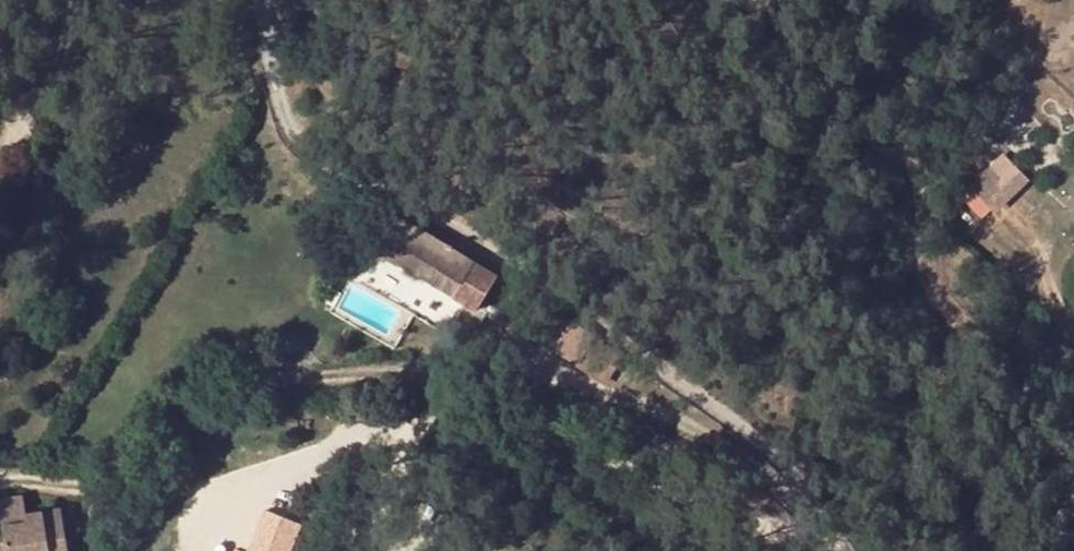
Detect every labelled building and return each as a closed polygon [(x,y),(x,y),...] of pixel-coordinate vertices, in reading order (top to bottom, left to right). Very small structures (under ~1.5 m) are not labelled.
[(1008,151),(965,200),(991,223),(1034,174),(1008,151)] [(1044,197),(1071,213),(1073,208),(1073,188),(1054,177),(1044,197)] [(395,214),(378,242),(399,255),(404,247),(460,282),(463,278),(477,285),(486,269),(395,214)] [(1042,221),(1008,280),(1029,293),(1064,234),(1042,221)] [(378,242),(374,249),(396,262),(394,265),(451,298),(460,282),(404,247),(399,255),(378,242)] [(549,307),(531,337),(578,365),(595,335),(549,307)] [(60,507),(27,513),(23,495),(0,499),(0,550),(68,550),(60,507)] [(307,522),(267,507),(250,550),(296,550),(307,522)]
